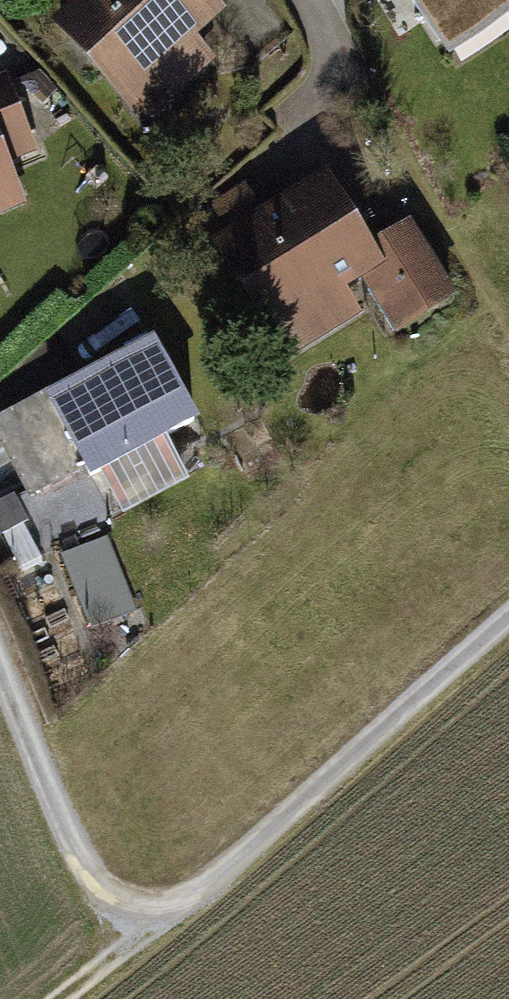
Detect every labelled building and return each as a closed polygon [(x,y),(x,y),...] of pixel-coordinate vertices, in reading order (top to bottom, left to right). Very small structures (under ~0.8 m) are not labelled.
[(30,34),(113,132),(224,39),(191,0),(70,0),(30,34)] [(437,39),(505,0),(414,0),(437,39)] [(0,79),(0,172),(32,159),(0,79)] [(319,179),(193,246),(263,377),(371,321),(389,311),(355,249),(319,179)] [(395,230),(355,249),(389,311),(371,321),(382,341),(441,303),(395,230)] [(141,340),(22,396),(65,488),(185,431),(141,340)] [(69,548),(89,622),(136,609),(116,536),(69,548)]
